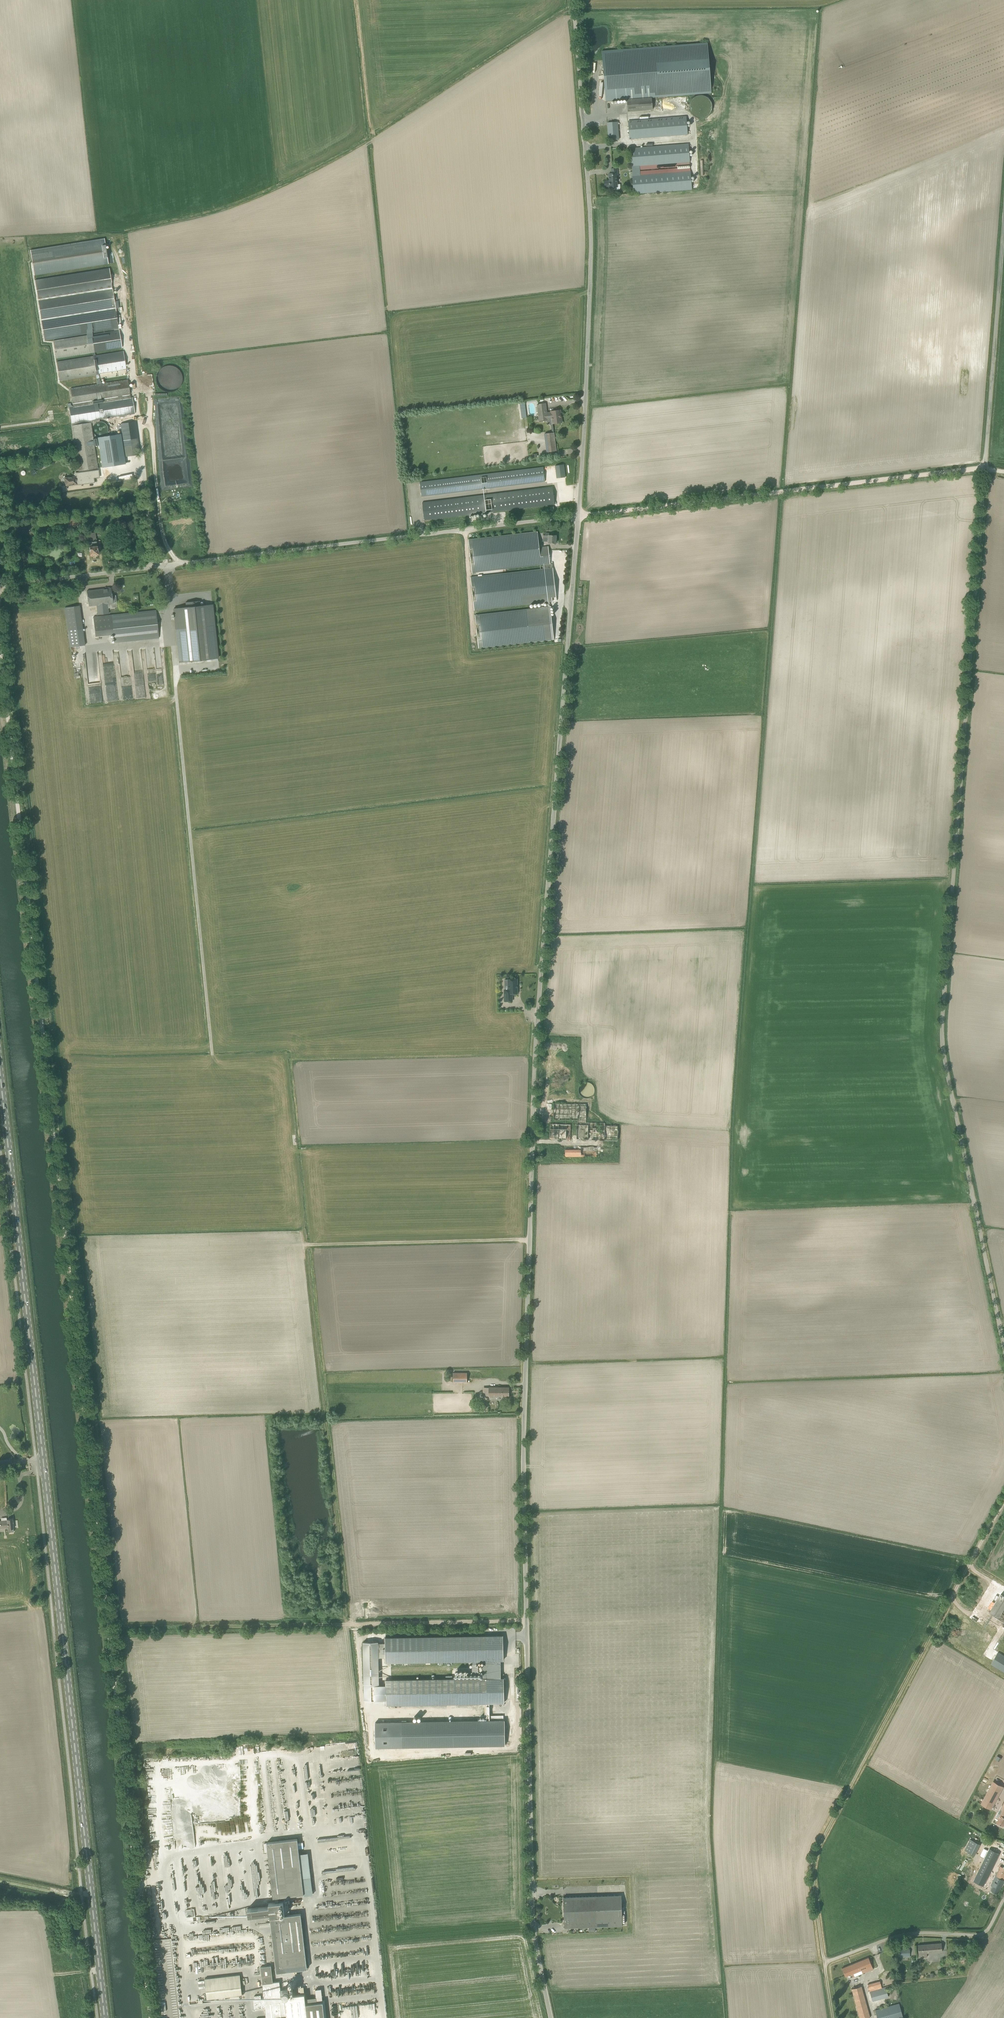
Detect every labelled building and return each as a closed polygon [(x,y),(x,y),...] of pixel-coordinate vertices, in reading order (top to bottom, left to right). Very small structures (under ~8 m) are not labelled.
[(608,50),(602,51),(603,60),(606,101),(615,100),(627,99),(651,97),(661,96),(710,93),(710,84),(707,43),(608,50)] [(651,97),(627,99),(627,111),(652,109),(651,97)] [(630,139),(635,138),(687,134),(686,117),(628,121),(630,139)] [(617,122),(607,123),(609,140),(619,139),(617,122)] [(688,144),(630,149),(632,166),(632,172),(632,176),(633,178),(633,179),(634,194),(692,189),(690,172),(690,167),(640,171),(640,170),(677,167),(677,166),(690,165),(690,162),(688,144)] [(609,181),(604,181),(604,182),(605,187),(610,187),(610,188),(612,187),(613,187),(614,188),(614,190),(618,190),(619,190),(620,189),(620,188),(620,187),(620,184),(617,184),(617,181),(617,177),(616,173),(618,173),(617,168),(611,169),(611,173),(609,174),(609,181)] [(30,250),(34,275),(108,264),(104,238),(30,250)] [(118,301),(114,302),(114,300),(117,299),(116,296),(114,296),(111,281),(114,280),(113,276),(110,276),(109,269),(35,280),(44,340),(113,329),(114,331),(119,330),(115,308),(119,307),(118,301)] [(93,356),(57,362),(60,381),(96,375),(97,380),(100,384),(70,389),(73,405),(73,406),(73,407),(69,407),(69,409),(72,424),(79,471),(97,468),(96,461),(94,447),(98,446),(97,437),(93,438),(91,423),(103,421),(103,419),(121,416),(135,414),(132,397),(131,397),(128,380),(102,384),(98,379),(127,375),(126,369),(123,352),(96,356),(95,352),(122,348),(119,330),(114,331),(53,341),(56,358),(93,352),(93,356)] [(158,386),(179,388),(181,368),(160,366),(158,386)] [(552,419),(553,424),(562,423),(560,410),(551,411),(551,412),(547,413),(546,403),(537,404),(539,420),(552,419)] [(140,451),(138,437),(133,438),(131,422),(122,424),(121,424),(121,425),(125,452),(125,457),(138,455),(137,451),(140,451)] [(556,451),(554,433),(545,434),(547,452),(556,451)] [(103,467),(126,464),(121,434),(98,437),(103,467)] [(555,466),(557,478),(565,477),(564,465),(555,466)] [(421,497),(540,482),(545,481),(543,467),(420,482),(421,497)] [(77,477),(65,478),(66,485),(76,484),(76,485),(94,482),(94,478),(99,477),(98,470),(76,473),(77,477)] [(552,487),(511,492),(423,503),(423,502),(422,502),(424,520),(425,520),(554,504),(555,504),(553,486),(552,487)] [(80,525),(80,518),(68,519),(68,520),(70,519),(71,526),(80,525)] [(471,577),(474,610),(547,602),(548,607),(475,615),(479,648),(554,640),(550,602),(552,601),(552,597),(556,597),(556,601),(557,601),(552,563),(550,563),(548,546),(539,547),(537,532),(468,539),(472,573),(472,572),(472,574),(476,573),(476,572),(543,564),(543,569),(471,577)] [(548,543),(556,543),(556,535),(549,535),(549,533),(543,533),(543,537),(543,542),(548,542),(548,543)] [(90,551),(90,555),(98,554),(98,550),(99,550),(100,549),(99,547),(98,546),(97,546),(97,541),(89,542),(89,547),(88,547),(88,548),(88,550),(89,551),(90,551)] [(89,606),(97,605),(98,615),(109,614),(108,608),(109,608),(117,607),(116,607),(116,604),(114,603),(112,603),(111,588),(110,588),(106,589),(106,588),(106,589),(101,589),(97,590),(97,589),(96,589),(96,590),(92,590),(91,590),(87,591),(87,590),(87,591),(89,606)] [(186,607),(174,608),(180,662),(218,658),(212,604),(200,605),(199,601),(186,602),(186,607)] [(70,647),(85,645),(79,605),(65,607),(70,647)] [(156,610),(111,615),(112,622),(114,642),(159,638),(156,610)] [(512,994),(517,993),(517,979),(508,979),(508,990),(504,990),(505,1001),(512,1001),(512,994)] [(586,1122),(586,1104),(559,1103),(554,1103),(554,1120),(557,1120),(557,1124),(560,1124),(560,1120),(570,1120),(570,1124),(571,1124),(571,1126),(572,1126),(572,1120),(577,1120),(577,1123),(577,1124),(576,1124),(576,1126),(577,1136),(576,1136),(576,1140),(604,1140),(605,1126),(605,1122),(586,1122)] [(571,1124),(570,1124),(560,1124),(557,1124),(550,1124),(550,1129),(550,1139),(570,1139),(571,1126),(571,1124)] [(581,1157),(597,1157),(597,1147),(581,1147),(581,1150),(581,1157)] [(453,1373),(453,1375),(453,1382),(463,1382),(463,1377),(467,1377),(467,1373),(453,1373)] [(489,1387),(489,1396),(509,1396),(509,1387),(489,1387)] [(9,1532),(14,1531),(13,1528),(14,1528),(12,1519),(0,1520),(0,1529),(8,1528),(9,1532)] [(1003,1609),(1003,1595),(1001,1594),(990,1612),(999,1617),(1003,1609)] [(486,1678),(501,1678),(500,1660),(503,1660),(503,1636),(385,1638),(386,1662),(486,1660),(486,1678)] [(378,1642),(363,1642),(365,1701),(379,1701),(378,1642)] [(998,1652),(991,1664),(1003,1672),(1003,1656),(998,1652)] [(503,1678),(501,1678),(486,1678),(386,1680),(386,1704),(485,1703),(501,1702),(504,1702),(503,1678)] [(485,1721),(375,1723),(376,1747),(505,1745),(504,1720),(501,1720),(501,1702),(485,1703),(485,1721)] [(981,1804),(991,1809),(1003,1786),(994,1781),(981,1804)] [(273,1897),(275,1897),(278,1896),(304,1894),(298,1838),(267,1842),(273,1897)] [(976,1855),(981,1843),(970,1838),(965,1850),(976,1855)] [(999,1854),(1001,1851),(991,1845),(973,1881),(988,1889),(990,1885),(985,1882),(996,1860),(998,1860),(1000,1855),(999,1854)] [(991,1886),(992,1887),(991,1890),(998,1894),(1003,1881),(1003,1868),(1000,1866),(991,1886)] [(622,1910),(621,1895),(563,1897),(564,1928),(589,1927),(589,1932),(595,1931),(595,1927),(622,1926),(622,1923),(625,1923),(625,1910),(622,1910)] [(278,1896),(275,1897),(276,1902),(269,1903),(269,1906),(248,1908),(248,1916),(270,1913),(277,1972),(307,1968),(301,1913),(285,1915),(283,1901),(279,1901),(278,1896)] [(919,1953),(942,1951),(941,1943),(918,1945),(919,1953)] [(907,1955),(910,1955),(910,1949),(899,1949),(899,1957),(907,1957),(907,1955)] [(872,1965),(868,1957),(842,1968),(845,1976),(872,1965)] [(300,1994),(293,1995),(292,1988),(280,1989),(279,1981),(273,1982),(271,1965),(261,1966),(265,1998),(261,1999),(261,1995),(254,1996),(255,2001),(253,2002),(254,2009),(266,2007),(267,2017),(325,2017),(323,2002),(306,2004),(304,1986),(300,1987),(300,1994)] [(207,1999),(242,1995),(240,1974),(205,1978),(207,1999)] [(881,1988),(880,1981),(868,1984),(872,2001),(888,1996),(886,1987),(881,1988)] [(870,2017),(861,1986),(851,1989),(860,2017),(866,2017),(870,2017)] [(903,2017),(899,2003),(875,2010),(877,2017),(902,2017),(903,2017)]
